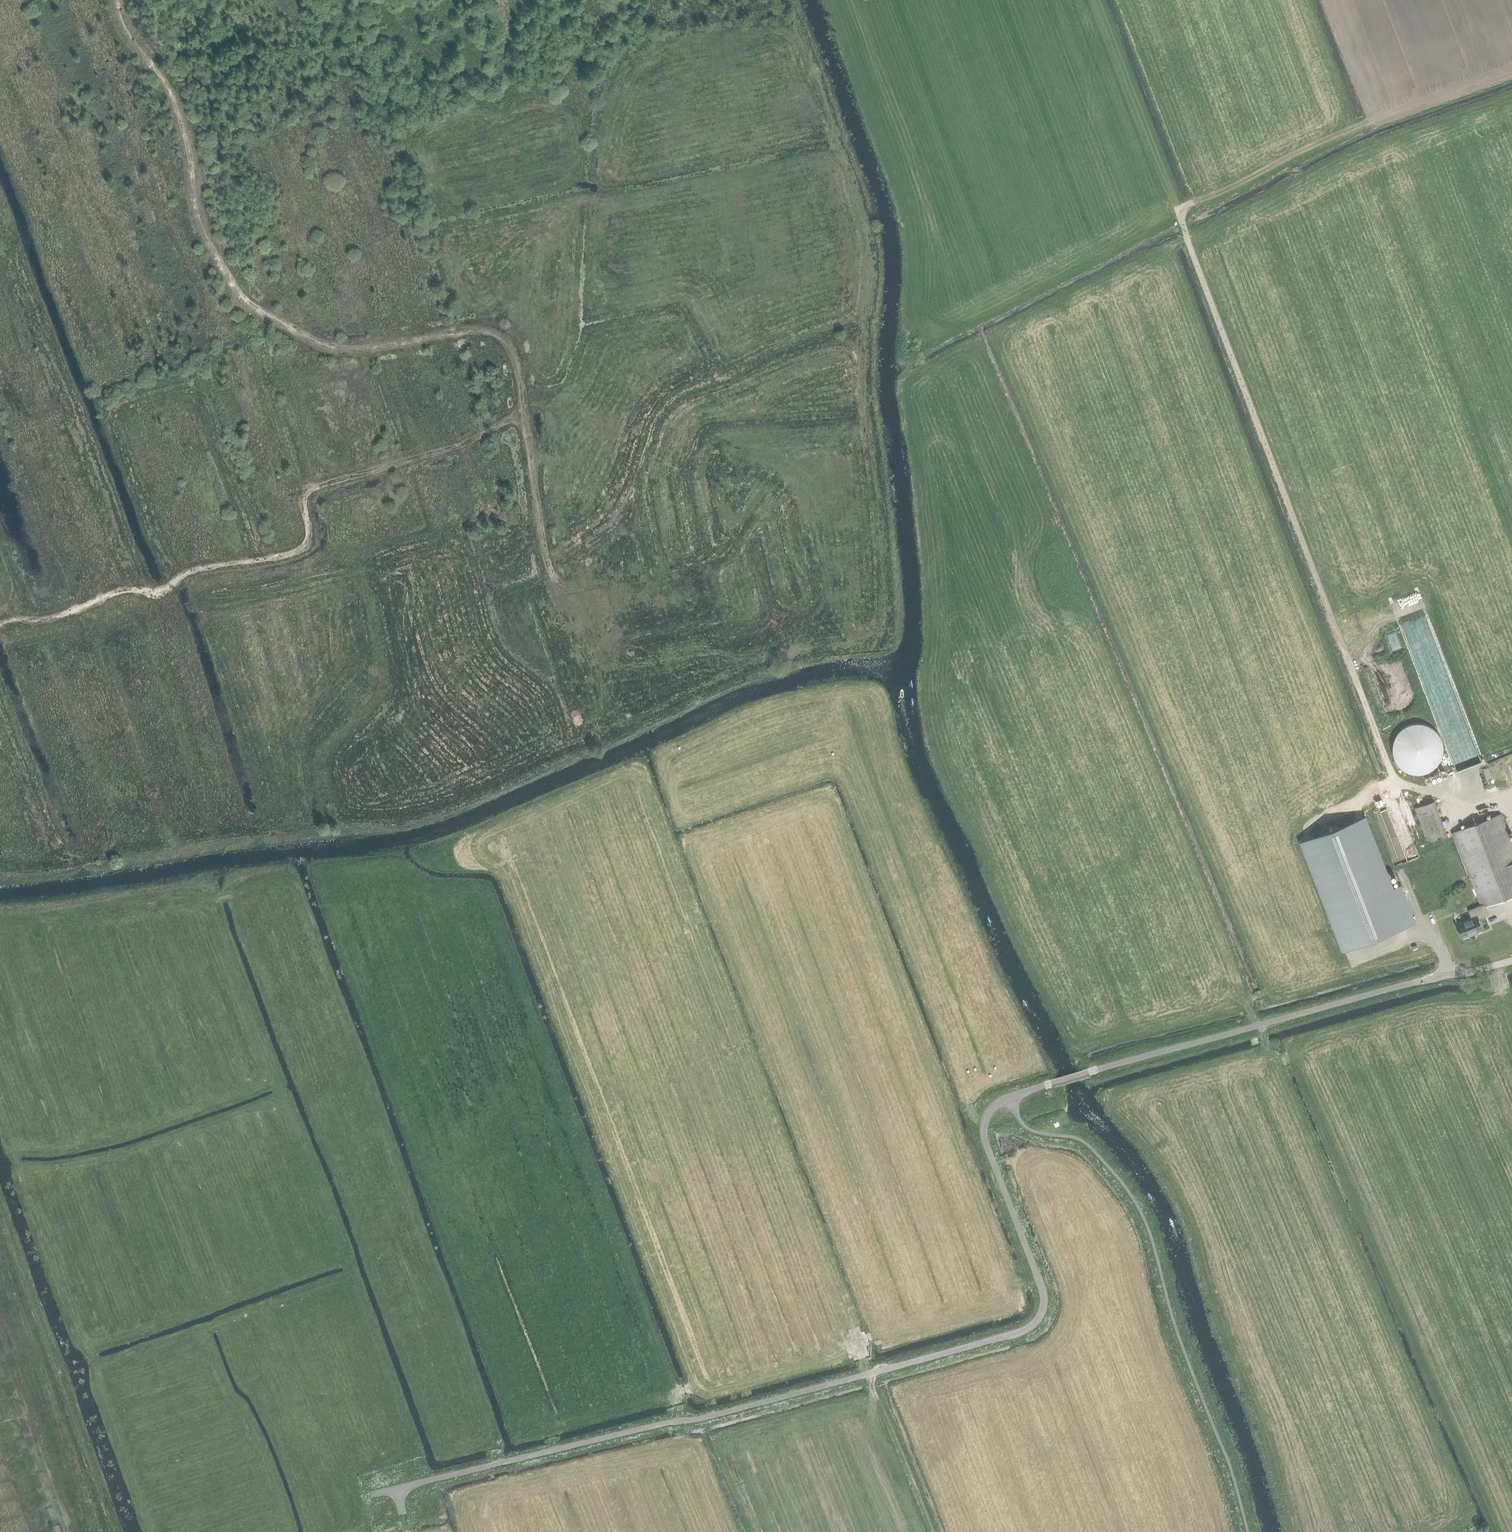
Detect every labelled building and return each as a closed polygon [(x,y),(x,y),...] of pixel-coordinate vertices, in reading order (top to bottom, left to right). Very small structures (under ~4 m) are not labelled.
[(1397,772),(1438,770),(1436,729),(1422,730),(1422,735),(1405,737),(1406,749),(1395,750),(1397,772)] [(1413,806),(1425,840),(1444,833),(1431,799),(1413,806)] [(1398,801),(1375,809),(1394,864),(1417,856),(1398,801)] [(1467,910),(1470,918),(1455,924),(1460,939),(1468,936),(1468,937),(1477,934),(1476,933),(1482,930),(1478,919),(1488,915),(1485,906),(1511,896),(1511,843),(1501,814),(1453,832),(1481,905),(1467,910)] [(1414,922),(1401,885),(1392,888),(1366,816),(1303,839),(1343,948),(1414,922)]
